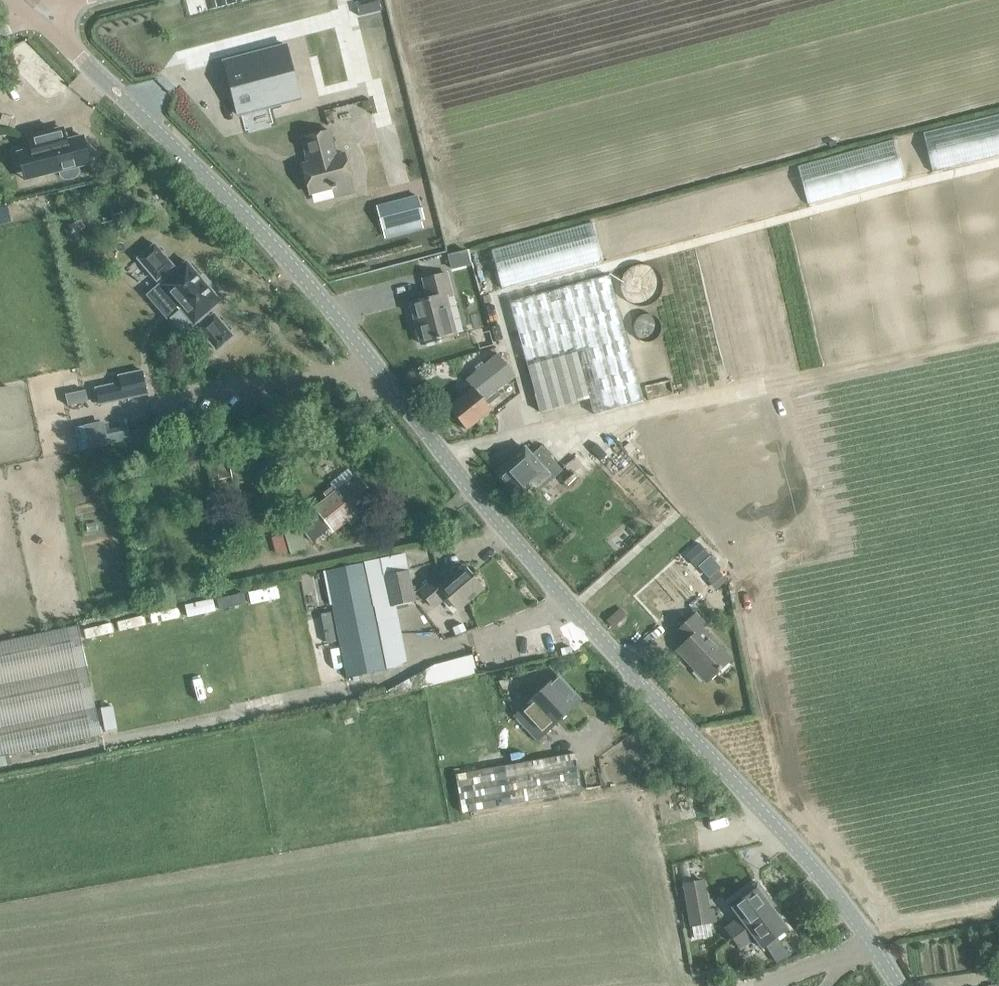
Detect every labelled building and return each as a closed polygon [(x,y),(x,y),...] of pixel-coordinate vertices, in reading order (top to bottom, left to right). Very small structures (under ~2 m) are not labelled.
[(237,115),(299,99),(285,45),(223,61),(237,115)] [(77,166),(89,163),(82,136),(57,143),(54,130),(28,136),(35,163),(47,160),(50,173),(59,171),(60,176),(63,178),(66,179),(71,178),(75,177),(77,175),(78,171),(77,166)] [(328,133),(300,141),(307,165),(301,167),(309,197),(331,191),(334,200),(353,194),(350,186),(351,186),(342,155),(335,158),(328,133)] [(894,140),(798,162),(807,200),(903,178),(894,140)] [(383,231),(422,221),(416,198),(377,208),(383,231)] [(593,223),(494,246),(503,285),(540,277),(539,275),(556,271),(552,252),(568,249),(572,266),(601,259),(593,223)] [(159,284),(179,307),(166,318),(181,335),(193,324),(197,321),(200,325),(197,328),(216,350),(233,336),(214,313),(210,316),(207,313),(221,301),(186,261),(172,273),(169,269),(173,266),(154,244),(137,258),(156,281),(160,278),(163,281),(159,284)] [(652,290),(652,276),(644,276),(644,269),(629,269),(629,278),(637,278),(638,291),(652,290)] [(421,343),(457,334),(446,294),(451,293),(446,272),(424,278),(429,298),(410,303),(421,343)] [(611,278),(506,306),(540,421),(642,402),(643,394),(611,278)] [(486,314),(473,318),(482,347),(495,343),(486,314)] [(484,403),(515,378),(497,356),(465,382),(471,390),(448,408),(467,431),(490,412),(484,403)] [(120,383),(95,388),(99,404),(147,394),(142,370),(125,374),(126,381),(120,383)] [(687,481),(633,420),(594,455),(593,455),(563,482),(617,543),(617,544),(673,606),(733,552),(735,554),(780,514),(775,509),(785,508),(795,555),(845,545),(813,388),(763,398),(776,463),(739,469),(722,450),(687,481)] [(69,403),(89,402),(88,389),(68,390),(69,403)] [(82,449),(131,436),(129,426),(109,431),(105,418),(76,426),(82,449)] [(233,480),(272,471),(266,444),(227,452),(233,480)] [(560,470),(541,448),(532,456),(524,448),(498,471),(497,472),(498,474),(520,498),(521,500),(523,498),(530,492),(533,495),(560,470)] [(323,493),(327,499),(314,509),(330,529),(332,532),(333,531),(348,519),(351,524),(357,519),(354,514),(374,498),(356,476),(336,491),(332,486),(323,493)] [(330,529),(314,509),(298,522),(314,542),(330,529)] [(298,522),(283,526),(291,554),(307,549),(298,522)] [(406,554),(322,571),(347,678),(403,666),(391,605),(384,575),(407,570),(409,570),(406,554)] [(421,589),(418,590),(411,592),(407,570),(384,575),(391,605),(415,600),(415,599),(425,597),(435,609),(448,598),(457,610),(481,591),(464,568),(438,589),(432,581),(421,589)] [(221,606),(246,601),(244,593),(220,598),(221,606)] [(186,603),(188,613),(216,610),(214,599),(186,603)] [(676,650),(704,681),(717,669),(718,670),(731,659),(702,628),(706,624),(695,613),(675,633),(684,643),(676,650)] [(98,736),(74,626),(0,642),(0,758),(98,736)] [(478,674),(474,656),(415,668),(419,686),(478,674)] [(512,715),(514,716),(535,740),(578,703),(553,679),(512,715)] [(456,772),(462,810),(582,791),(576,752),(456,772)] [(703,812),(711,810),(709,803),(701,805),(703,812)] [(711,923),(708,909),(703,881),(683,884),(691,927),(692,927),(709,923),(711,923)] [(768,898),(757,882),(738,896),(741,899),(731,906),(739,917),(724,928),(732,939),(773,910),(765,900),(768,898)] [(787,929),(773,910),(732,939),(739,949),(754,937),(762,948),(766,945),(777,962),(790,955),(776,938),(787,929)]
